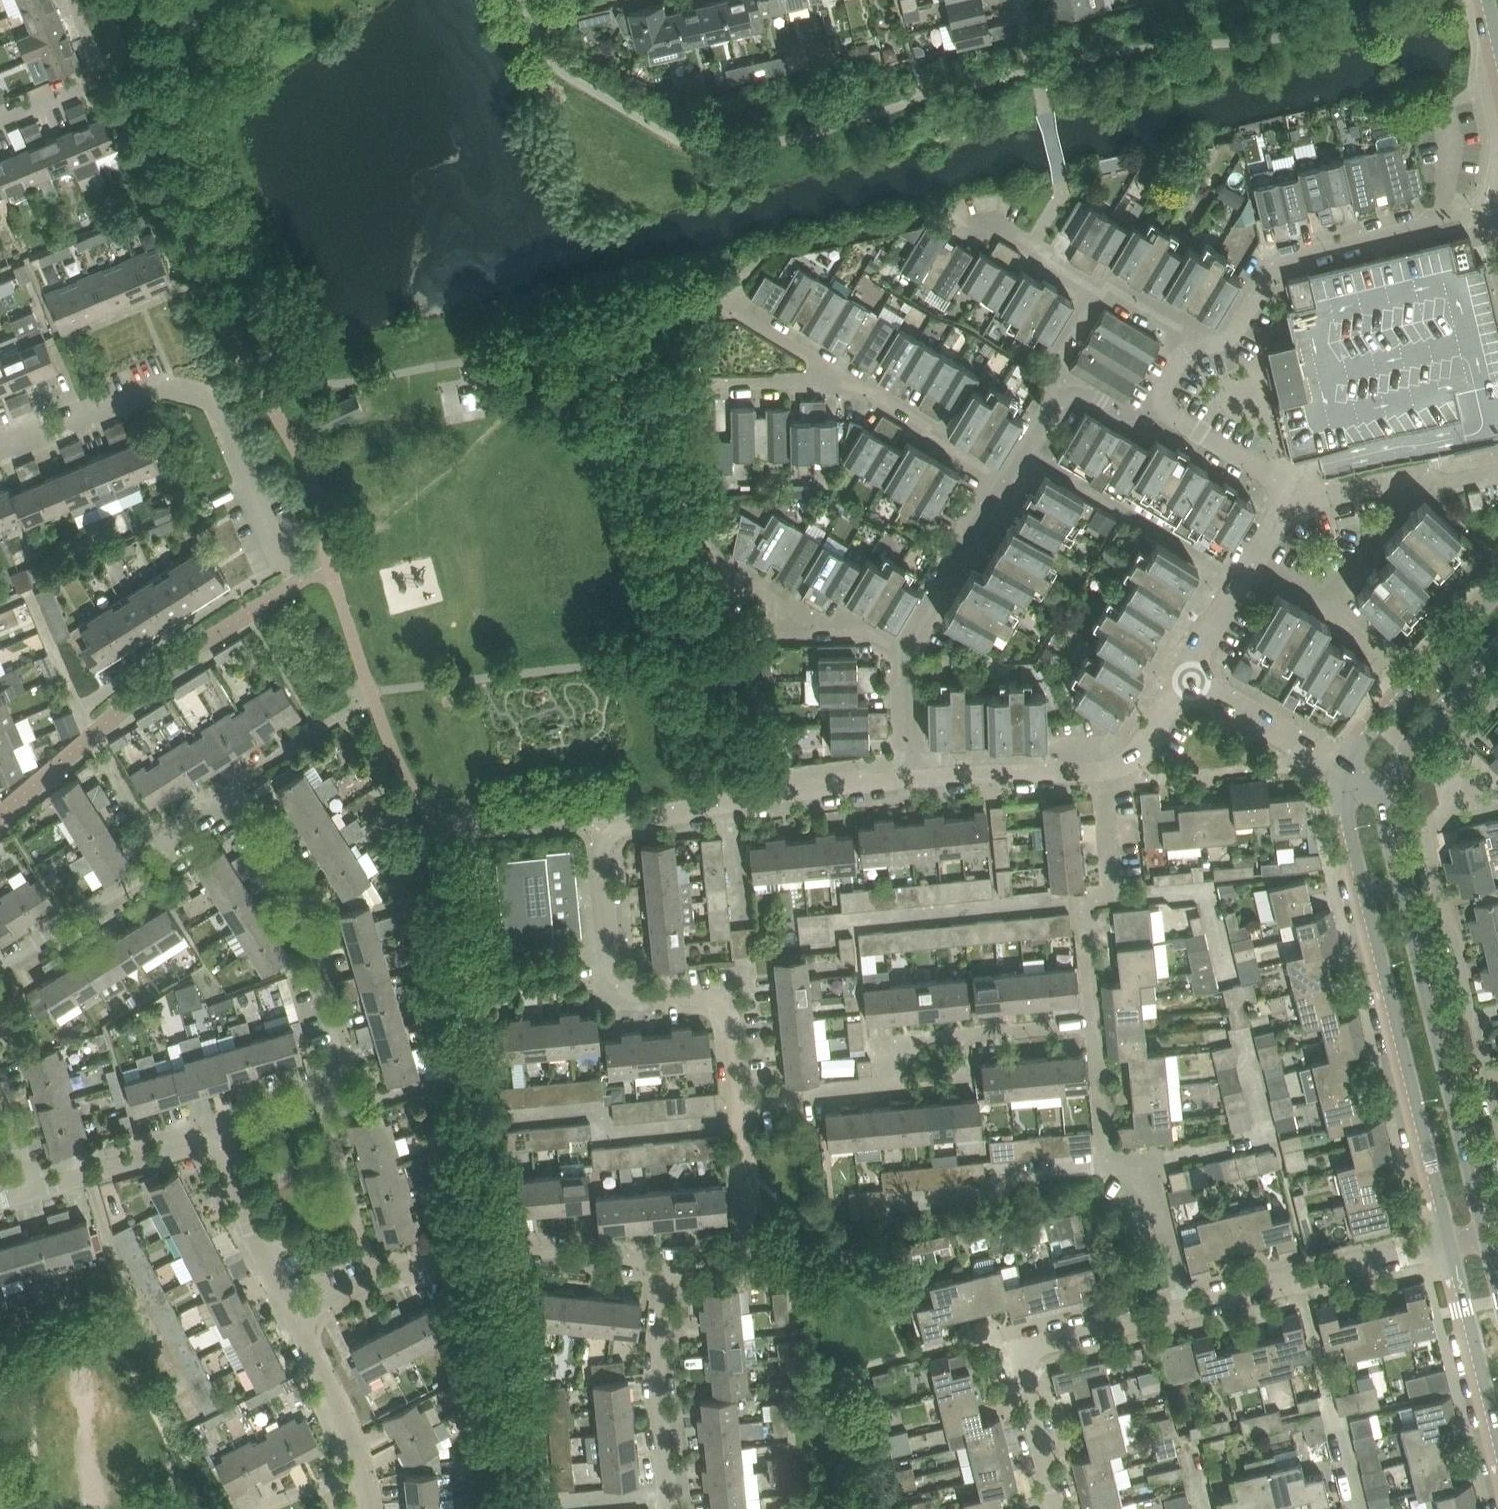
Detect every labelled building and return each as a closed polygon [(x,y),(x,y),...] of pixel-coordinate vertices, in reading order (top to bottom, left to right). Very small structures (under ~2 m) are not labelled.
[(22,9),(43,0),(19,0),(22,9)] [(31,31),(61,18),(53,0),(43,0),(22,9),(31,31)] [(675,10),(683,44),(706,38),(697,0),(692,0),(690,1),(691,6),(675,10)] [(706,38),(729,32),(722,0),(715,0),(705,2),(704,0),(697,0),(706,38)] [(729,32),(751,27),(752,32),(763,29),(759,15),(763,14),(759,0),(722,0),(729,32)] [(763,14),(785,8),(783,0),(759,0),(763,14)] [(785,8),(820,0),(783,0),(785,8)] [(901,1),(903,9),(905,9),(918,6),(917,0),(901,0),(901,1)] [(952,22),(986,14),(983,2),(989,1),(988,0),(947,0),(952,22)] [(1048,6),(1050,16),(1057,14),(1058,21),(1098,12),(1101,11),(1107,10),(1104,0),(1053,0),(1054,5),(1048,6)] [(662,2),(620,12),(618,16),(626,32),(633,30),(636,44),(647,42),(647,43),(665,12),(662,2)] [(905,9),(903,9),(906,21),(921,17),(918,6),(905,9)] [(593,10),(578,13),(581,25),(595,21),(593,10)] [(665,12),(647,43),(649,52),(652,62),(685,54),(683,44),(675,10),(665,12)] [(986,14),(952,22),(958,46),(1012,33),(1009,21),(989,26),(986,14)] [(17,37),(26,59),(41,53),(70,41),(61,18),(31,31),(17,37)] [(41,53),(27,59),(36,80),(50,74),(51,77),(70,68),(80,64),(71,41),(41,53)] [(867,43),(857,45),(859,52),(868,50),(867,43)] [(918,45),(913,46),(915,55),(925,53),(924,48),(918,45)] [(891,47),(883,49),(886,61),(898,58),(896,51),(891,47)] [(808,50),(796,52),(796,55),(799,67),(811,64),(811,63),(808,50)] [(796,52),(785,55),(789,69),(799,67),(796,55),(796,52)] [(749,63),(737,66),(738,69),(741,81),(752,78),(752,77),(749,63)] [(737,66),(726,69),(729,83),(741,81),(738,69),(737,66)] [(702,75),(691,77),(691,80),(694,92),(705,89),(702,75)] [(691,77),(679,80),(683,94),(684,94),(694,92),(691,80),(691,77)] [(80,122),(88,118),(81,102),(74,105),(80,122)] [(66,109),(73,125),(80,122),(74,105),(66,109)] [(105,117),(82,126),(95,156),(99,167),(99,168),(123,158),(118,147),(105,117)] [(36,140),(44,137),(37,121),(30,124),(36,140)] [(22,127),(29,144),(36,140),(30,124),(22,127)] [(1358,124),(1350,126),(1352,136),(1361,134),(1358,124)] [(70,132),(60,136),(70,160),(73,166),(77,177),(82,189),(104,180),(99,168),(99,167),(95,156),(82,126),(70,132)] [(1297,128),(1290,129),(1292,138),(1299,137),(1297,128)] [(1378,150),(1366,153),(1374,186),(1379,185),(1381,194),(1386,193),(1387,200),(1423,192),(1417,166),(1406,169),(1400,145),(1399,145),(1397,136),(1393,133),(1378,137),(1376,140),(1378,150)] [(60,136),(38,145),(50,175),(73,166),(60,136)] [(1242,138),(1230,141),(1231,146),(1237,148),(1244,147),(1242,138)] [(38,145),(16,154),(29,184),(50,175),(38,145)] [(1317,152),(1295,157),(1297,163),(1298,168),(1299,174),(1308,210),(1306,201),(1317,199),(1322,223),(1334,220),(1321,163),(1319,164),(1317,152)] [(1366,153),(1343,158),(1354,207),(1378,202),(1376,195),(1381,194),(1379,185),(1374,186),(1366,153)] [(0,161),(0,178),(7,193),(29,184),(16,154),(0,161)] [(1343,158),(1321,163),(1334,220),(1345,218),(1340,198),(1351,195),(1354,208),(1354,207),(1343,158)] [(1297,163),(1274,168),(1276,179),(1289,235),(1301,232),(1297,213),(1308,210),(1298,168),(1297,163)] [(1274,167),(1251,173),(1253,184),(1262,221),(1273,218),(1278,238),(1289,235),(1276,179),(1274,168),(1274,167)] [(1219,199),(1239,210),(1247,196),(1226,185),(1219,199)] [(1250,196),(1233,226),(1256,221),(1250,196)] [(1079,199),(1060,231),(1071,237),(1081,243),(1073,255),(1070,260),(1080,266),(1109,217),(1090,205),(1079,199)] [(129,219),(132,227),(147,221),(144,213),(129,219)] [(1101,255),(1111,261),(1133,223),(1132,223),(1129,228),(1109,217),(1080,266),(1090,272),(1101,255)] [(1164,286),(1165,287),(1184,254),(1183,253),(1164,242),(1169,234),(1157,226),(1152,235),(1133,223),(1111,261),(1129,272),(1127,275),(1139,283),(1141,279),(1161,291),(1164,286)] [(901,231),(900,233),(916,243),(909,255),(901,268),(922,281),(932,265),(941,270),(948,257),(945,255),(944,255),(948,247),(944,244),(949,237),(927,224),(901,231)] [(113,225),(98,231),(102,241),(117,234),(113,225)] [(98,231),(83,238),(87,247),(102,241),(98,231)] [(1266,345),(1267,349),(1275,381),(1279,399),(1279,400),(1279,401),(1280,401),(1286,427),(1285,428),(1286,429),(1293,455),(1293,456),(1292,456),(1292,457),(1294,457),(1294,456),(1318,450),(1320,450),(1320,451),(1322,450),(1348,443),(1349,444),(1350,444),(1350,443),(1376,437),(1378,437),(1378,436),(1404,430),(1405,431),(1406,430),(1413,458),(1413,459),(1430,455),(1440,452),(1453,449),(1454,449),(1459,448),(1468,446),(1481,443),(1495,439),(1497,438),(1497,439),(1497,321),(1497,320),(1497,319),(1497,318),(1491,292),(1492,292),(1491,290),(1484,264),(1485,264),(1485,262),(1483,262),(1483,263),(1477,264),(1476,263),(1470,236),(1455,240),(1450,241),(1448,241),(1448,242),(1422,248),(1422,247),(1420,248),(1394,254),(1392,254),(1392,255),(1366,261),(1364,261),(1338,268),(1338,267),(1336,268),(1317,273),(1310,275),(1310,274),(1308,274),(1308,275),(1294,278),(1288,280),(1289,283),(1294,306),(1295,308),(1289,309),(1288,309),(1287,309),(1287,310),(1288,310),(1291,322),(1294,337),(1294,339),(1288,340),(1266,345)] [(961,284),(980,295),(1010,245),(1000,239),(989,256),(979,250),(977,255),(951,298),(952,299),(961,284)] [(922,281),(951,298),(977,255),(957,243),(953,249),(948,247),(944,255),(948,257),(941,270),(932,265),(922,281)] [(68,244),(54,250),(57,259),(72,253),(68,244)] [(980,295),(1000,307),(1014,284),(1013,284),(1019,274),(1010,269),(1020,252),(1010,245),(980,295)] [(1165,287),(1214,316),(1239,275),(1219,263),(1224,255),(1212,247),(1207,256),(1188,245),(1183,253),(1184,254),(1165,287)] [(148,251),(135,256),(151,294),(174,285),(158,246),(156,247),(158,250),(149,254),(148,251)] [(54,250),(39,256),(43,265),(57,259),(54,250)] [(123,265),(114,269),(129,304),(151,294),(135,256),(121,262),(123,265)] [(863,267),(874,274),(880,263),(870,257),(863,267)] [(25,263),(14,268),(21,284),(32,279),(25,263)] [(797,316),(802,319),(806,311),(802,308),(810,294),(819,300),(828,284),(798,266),(786,287),(776,281),(762,304),(793,323),(797,316)] [(103,269),(90,275),(106,313),(129,304),(114,269),(105,273),(103,269)] [(1014,284),(1000,307),(1019,319),(1014,328),(1026,335),(1031,326),(1051,338),(1074,299),(1054,288),(1057,284),(1044,277),(1042,280),(1022,269),(1019,274),(1013,284),(1014,284)] [(765,274),(752,297),(762,304),(776,280),(765,274)] [(79,284),(69,288),(84,322),(106,313),(90,275),(77,280),(79,284)] [(802,328),(822,341),(849,297),(828,284),(819,300),(810,294),(802,308),(806,311),(802,319),(806,321),(802,328)] [(84,322),(69,288),(61,291),(59,288),(45,294),(61,332),(84,322)] [(847,346),(852,349),(856,341),(852,338),(860,325),(869,330),(879,315),(849,297),(822,341),(843,353),(847,346)] [(1106,308),(1088,339),(1136,367),(1154,337),(1106,308)] [(852,358),(872,370),(898,326),(879,315),(869,330),(860,325),(852,338),(856,341),(852,349),(856,352),(852,358)] [(41,326),(18,336),(35,377),(58,367),(41,326)] [(878,381),(888,388),(919,339),(898,326),(872,370),(873,370),(880,359),(888,364),(878,381)] [(968,332),(965,338),(971,342),(975,335),(968,332)] [(0,341),(0,356),(13,386),(35,377),(18,336),(17,334),(0,341)] [(909,377),(919,382),(938,351),(919,339),(888,388),(899,394),(909,377)] [(1136,367),(1088,339),(1070,369),(1118,397),(1136,367)] [(985,341),(980,349),(991,356),(996,348),(985,341)] [(918,406),(928,412),(958,363),(938,351),(919,382),(928,388),(918,406)] [(13,386),(0,356),(0,391),(13,386)] [(949,401),(958,406),(959,407),(978,375),(958,363),(928,412),(938,418),(949,401)] [(1012,374),(1007,382),(1014,387),(1019,378),(1012,374)] [(959,407),(958,406),(946,426),(998,457),(1022,416),(1003,404),(1008,396),(996,388),(991,397),(972,386),(979,375),(978,375),(959,407)] [(26,391),(17,395),(23,411),(33,407),(26,391)] [(23,411),(17,395),(7,399),(14,415),(23,411)] [(363,410),(356,395),(316,411),(323,427),(363,410)] [(791,406),(792,457),(815,457),(814,399),(802,399),(802,419),(791,419),(791,406)] [(826,399),(814,399),(815,457),(838,456),(837,418),(826,419),(826,399)] [(766,415),(762,415),(762,426),(767,426),(767,440),(757,440),(757,458),(792,457),(791,406),(766,407),(766,415)] [(762,426),(762,415),(757,415),(757,407),(731,407),(733,459),(757,458),(757,440),(767,440),(767,426),(762,426)] [(1239,487),(1226,480),(1224,484),(1206,473),(1209,469),(1189,457),(1191,454),(1178,446),(1176,450),(1157,438),(1150,449),(1086,410),(1057,458),(1122,497),(1125,492),(1174,522),(1171,527),(1223,558),(1256,502),(1237,491),(1239,487)] [(850,420),(840,456),(843,457),(864,469),(894,420),(883,414),(873,431),(863,425),(857,423),(850,420)] [(864,469),(885,482),(904,449),(903,448),(894,443),(904,426),(894,420),(864,469)] [(131,438),(124,421),(115,425),(122,442),(131,438)] [(122,442),(115,425),(105,429),(112,446),(122,442)] [(147,437),(124,446),(137,476),(159,467),(147,437)] [(87,456),(81,440),(71,444),(78,460),(87,456)] [(904,449),(885,482),(903,493),(897,501),(910,508),(915,500),(935,511),(959,470),(908,440),(903,448),(904,449)] [(78,460),(71,444),(61,447),(67,464),(78,460)] [(124,446),(102,456),(119,496),(141,486),(137,476),(124,446)] [(102,456),(80,465),(97,505),(102,516),(124,507),(119,496),(102,456)] [(36,458),(33,460),(26,462),(33,478),(42,475),(36,458)] [(33,478),(26,462),(16,466),(23,483),(33,478)] [(58,474),(70,504),(75,514),(97,505),(80,465),(58,474)] [(58,474),(36,484),(48,513),(70,504),(58,474)] [(1026,505),(1015,524),(1053,547),(1064,528),(1073,534),(1080,521),(1072,516),(1083,497),(1045,474),(1034,493),(1030,491),(1023,503),(1026,505)] [(36,484),(13,493),(26,523),(48,513),(36,484)] [(0,493),(0,525),(1,528),(22,519),(25,523),(26,523),(13,493),(11,488),(0,493)] [(1472,508),(1484,505),(1481,489),(1468,492),(1472,508)] [(1394,553),(1426,583),(1427,582),(1420,575),(1435,559),(1442,566),(1452,555),(1445,548),(1460,532),(1425,500),(1424,500),(1385,543),(1394,553)] [(837,501),(834,507),(842,512),(846,506),(837,501)] [(169,503),(152,511),(157,523),(174,516),(169,503)] [(842,512),(842,513),(849,517),(853,510),(846,506),(842,512)] [(1098,508),(1089,523),(1106,533),(1115,519),(1098,508)] [(772,561),(777,564),(781,556),(777,553),(784,540),(794,546),(804,530),(773,511),(765,525),(742,511),(733,555),(746,558),(747,555),(768,568),(772,561)] [(174,517),(160,523),(164,532),(178,526),(174,517)] [(1012,522),(982,572),(992,578),(1024,597),(1034,579),(1043,584),(1050,572),(1041,567),(1053,547),(1015,524),(1012,522)] [(160,523),(146,529),(149,538),(164,532),(160,523)] [(798,586),(806,573),(825,542),(804,530),(794,546),(784,540),(777,553),(781,556),(777,564),(781,566),(777,573),(798,586)] [(133,541),(118,547),(122,556),(137,550),(133,541)] [(1137,572),(1125,592),(1163,615),(1167,617),(1198,565),(1156,541),(1145,560),(1136,555),(1129,567),(1137,572)] [(804,598),(814,604),(844,554),(825,542),(806,573),(815,578),(804,598)] [(118,547),(104,553),(108,562),(122,556),(118,547)] [(1107,547),(1101,557),(1119,567),(1125,557),(1107,547)] [(203,548),(182,561),(204,595),(225,582),(203,548)] [(1426,583),(1394,553),(1380,569),(1377,566),(1367,577),(1370,579),(1355,596),(1387,626),(1403,609),(1410,616),(1419,605),(1412,599),(1426,583)] [(845,598),(846,595),(856,580),(869,558),(867,557),(862,565),(844,554),(814,604),(825,610),(835,593),(845,598)] [(856,580),(846,595),(865,607),(863,610),(876,617),(877,614),(896,626),(919,588),(900,576),(905,567),(893,560),(888,569),(869,558),(856,580)] [(88,560),(73,566),(77,575),(92,568),(88,560)] [(182,561),(161,574),(183,608),(204,595),(182,561)] [(71,567),(59,572),(63,581),(77,575),(73,566),(71,567)] [(973,567),(943,619),(956,627),(962,630),(979,640),(984,643),(991,632),(1000,637),(1004,629),(1011,617),(1003,612),(1014,594),(1023,599),(1024,597),(992,578),(982,572),(979,571),(973,567)] [(26,588),(34,585),(27,568),(20,571),(26,588)] [(12,575),(19,591),(26,588),(20,571),(12,575)] [(161,574),(141,587),(163,621),(183,608),(161,574)] [(36,591),(57,641),(71,634),(50,585),(36,591)] [(141,587),(121,599),(143,634),(163,621),(141,587)] [(1096,642),(1105,647),(1134,664),(1145,646),(1148,648),(1156,635),(1152,633),(1163,615),(1125,592),(1115,610),(1106,605),(1099,617),(1108,623),(1096,642)] [(1299,672),(1300,673),(1323,635),(1330,624),(1278,593),(1254,634),(1273,645),(1268,654),(1281,661),(1286,652),(1304,663),(1299,672)] [(121,599),(100,612),(122,647),(143,634),(121,599)] [(122,647),(100,612),(80,626),(92,644),(82,650),(95,671),(96,670),(94,665),(122,647)] [(1323,635),(1300,673),(1318,683),(1313,692),(1326,699),(1331,691),(1350,702),(1373,665),(1354,653),(1356,650),(1344,643),(1341,646),(1323,635)] [(241,637),(228,646),(233,653),(246,645),(241,637)] [(819,654),(820,678),(877,676),(876,664),(856,665),(855,653),(856,653),(856,644),(819,644),(819,654)] [(233,653),(228,646),(214,655),(219,662),(233,653)] [(1046,647),(1040,657),(1048,661),(1053,652),(1046,647)] [(1142,669),(1134,664),(1105,647),(1094,665),(1085,660),(1078,673),(1086,678),(1075,697),(1113,720),(1124,700),(1128,702),(1135,690),(1131,688),(1142,669)] [(58,676),(52,661),(42,665),(48,680),(58,676)] [(4,698),(17,693),(26,689),(17,667),(0,674),(0,700),(4,698)] [(206,668),(190,678),(195,687),(198,692),(209,686),(205,680),(211,676),(206,668)] [(770,668),(762,669),(764,680),(774,680),(774,677),(772,670),(771,669),(770,668)] [(820,678),(805,679),(806,702),(830,701),(857,700),(857,699),(857,696),(856,689),(877,688),(877,676),(820,678)] [(194,687),(189,678),(173,689),(178,697),(194,687)] [(986,692),(987,736),(987,741),(1046,739),(1045,691),(1023,692),(1023,681),(1009,682),(1009,692),(986,692)] [(987,736),(986,692),(964,693),(964,683),(950,683),(950,693),(928,693),(929,738),(951,737),(951,741),(966,741),(966,737),(987,736)] [(272,686),(259,694),(278,726),(285,721),(288,725),(302,716),(283,686),(275,690),(272,686)] [(247,708),(240,712),(259,743),(273,734),(270,731),(278,726),(259,694),(244,704),(247,708)] [(0,700),(0,726),(4,724),(5,724),(14,721),(4,698),(0,700)] [(830,701),(830,724),(888,722),(888,710),(867,711),(867,700),(857,700),(830,701)] [(164,702),(150,710),(155,718),(169,710),(164,702)] [(77,720),(72,710),(54,718),(58,728),(77,720)] [(155,718),(150,710),(136,719),(142,727),(155,718)] [(230,713),(216,721),(235,752),(243,748),(245,751),(259,743),(240,712),(233,717),(230,713)] [(14,746),(25,741),(16,720),(14,721),(5,724),(4,724),(0,726),(0,752),(14,746)] [(62,737),(81,729),(77,720),(58,728),(62,737)] [(205,734),(197,739),(217,769),(231,761),(228,757),(235,752),(216,721),(202,730),(205,734)] [(888,722),(830,724),(831,748),(869,747),(868,735),(888,734),(888,722)] [(144,730),(137,735),(146,750),(153,745),(144,730)] [(110,742),(115,750),(129,741),(124,733),(110,742)] [(188,739),(173,748),(193,779),(201,774),(203,778),(217,769),(197,739),(190,743),(188,739)] [(0,752),(0,779),(24,769),(38,763),(29,740),(25,741),(14,746),(0,752)] [(162,761),(155,765),(174,796),(188,787),(185,783),(193,779),(173,748),(159,756),(162,761)] [(782,755),(782,764),(792,763),(791,755),(782,755)] [(174,796),(155,765),(148,770),(145,765),(130,775),(150,806),(158,801),(160,804),(174,796)] [(277,787),(290,809),(334,781),(330,774),(313,785),(303,770),(277,787)] [(52,794),(66,815),(105,791),(100,782),(87,790),(79,777),(52,794)] [(1267,779),(1249,781),(1253,817),(1270,816),(1270,814),(1289,812),(1287,795),(1269,796),(1267,779)] [(290,809),(304,830),(330,813),(321,799),(339,788),(334,781),(290,809)] [(1233,800),(1215,802),(1217,820),(1235,818),(1235,819),(1253,817),(1249,781),(1231,782),(1233,800)] [(1181,823),(1179,806),(1161,807),(1159,789),(1141,791),(1146,846),(1165,844),(1163,825),(1181,823)] [(66,815),(79,837),(105,820),(98,808),(111,800),(105,791),(66,815)] [(1305,793),(1287,795),(1289,812),(1270,814),(1270,816),(1272,833),(1309,829),(1305,793)] [(1044,805),(1046,825),(1082,822),(1081,812),(1077,812),(1076,802),(1044,805)] [(1215,802),(1197,804),(1201,840),(1237,837),(1235,819),(1235,818),(1217,820),(1215,802)] [(1197,804),(1179,806),(1181,823),(1163,825),(1165,844),(1201,840),(1197,804)] [(1005,805),(991,807),(993,832),(1008,830),(1005,805)] [(975,814),(960,816),(964,850),(989,847),(985,808),(975,809),(975,814)] [(944,812),(934,813),(939,852),(964,850),(960,816),(945,817),(944,812)] [(304,830),(317,851),(361,824),(356,816),(339,827),(330,813),(304,830)] [(925,819),(910,821),(913,855),(939,852),(934,813),(925,814),(925,819)] [(894,817),(884,818),(888,858),(913,855),(910,821),(895,822),(894,817)] [(1448,868),(1497,856),(1497,844),(1488,847),(1485,834),(1497,831),(1497,817),(1458,827),(1461,838),(1452,840),(1456,856),(1446,858),(1448,868)] [(888,858),(884,818),(874,819),(875,824),(859,826),(862,860),(888,858)] [(70,861),(74,868),(119,841),(105,820),(79,837),(87,850),(70,861)] [(1046,825),(1048,845),(1080,842),(1079,832),(1083,832),(1082,822),(1046,825)] [(317,851),(330,872),(357,856),(348,842),(365,831),(361,824),(317,851)] [(835,830),(826,831),(830,870),(856,867),(852,833),(836,835),(835,830)] [(817,837),(801,838),(805,872),(830,870),(826,831),(816,832),(817,837)] [(785,835),(776,836),(780,875),(805,872),(801,838),(786,840),(785,835)] [(780,875),(776,836),(766,837),(767,842),(751,843),(754,877),(780,875)] [(995,837),(996,850),(1009,849),(1008,836),(995,837)] [(721,837),(702,839),(703,847),(722,845),(721,837)] [(0,840),(0,852),(8,847),(3,839),(0,840)] [(119,841),(74,868),(79,876),(97,865),(105,879),(132,863),(119,841)] [(639,854),(640,865),(676,861),(674,841),(642,844),(643,853),(639,854)] [(1048,845),(1050,865),(1086,862),(1085,851),(1081,852),(1080,842),(1048,845)] [(196,863),(210,885),(250,860),(247,855),(245,851),(231,860),(223,847),(196,863)] [(488,944),(582,935),(574,848),(496,855),(499,887),(483,889),(488,944)] [(1009,849),(996,850),(998,866),(1011,865),(1009,849)] [(1295,859),(1282,860),(1283,871),(1302,869),(1324,865),(1320,852),(1294,854),(1295,859)] [(346,893),(350,908),(367,903),(361,883),(370,878),(357,856),(330,872),(344,894),(346,893)] [(1477,901),(1497,895),(1497,856),(1448,868),(1450,877),(1461,875),(1464,890),(1474,888),(1477,901)] [(210,885),(223,907),(250,890),(243,878),(256,869),(250,860),(210,885)] [(1283,871),(1281,860),(1262,862),(1263,873),(1283,871)] [(645,873),(646,884),(678,881),(676,861),(640,865),(641,874),(645,873)] [(1086,862),(1050,865),(1052,885),(1084,882),(1083,872),(1086,871),(1086,862)] [(1254,863),(1234,865),(1235,876),(1255,874),(1254,863)] [(1235,876),(1234,865),(1215,867),(1216,878),(1235,876)] [(998,869),(1000,895),(1014,894),(1011,868),(998,869)] [(724,869),(705,870),(705,878),(725,877),(724,869)] [(1197,869),(1175,871),(1177,882),(1198,880),(1197,869)] [(1177,882),(1175,871),(1154,874),(1155,884),(1177,882)] [(725,877),(705,878),(706,887),(726,885),(725,877)] [(979,877),(966,878),(968,898),(981,897),(979,877)] [(1306,877),(1269,886),(1274,905),(1278,922),(1296,918),(1296,917),(1297,917),(1292,899),(1310,895),(1306,877)] [(968,898),(966,878),(954,879),(956,899),(968,898)] [(28,880),(15,888),(34,919),(41,915),(44,919),(58,909),(39,879),(31,884),(28,880)] [(643,894),(644,905),(680,901),(678,881),(646,884),(647,894),(643,894)] [(928,882),(915,883),(917,903),(931,901),(928,882)] [(917,903),(915,883),(905,885),(907,904),(917,903)] [(1218,888),(1221,900),(1239,897),(1234,885),(1218,888)] [(879,887),(867,888),(869,908),(881,907),(879,887)] [(0,903),(0,911),(15,936),(29,928),(26,924),(34,919),(15,888),(0,897),(3,901),(0,903)] [(869,908),(867,888),(855,889),(857,909),(869,908)] [(223,907),(237,928),(277,903),(271,894),(258,903),(250,890),(223,907)] [(1310,895),(1292,899),(1297,917),(1296,917),(1296,918),(1300,935),(1336,926),(1331,908),(1314,912),(1310,895)] [(1473,926),(1497,920),(1497,895),(1477,901),(1481,914),(1471,917),(1473,926)] [(145,899),(137,905),(162,946),(184,932),(167,905),(154,913),(145,899)] [(649,914),(650,924),(682,921),(680,901),(644,905),(645,914),(649,914)] [(340,911),(347,935),(396,921),(394,913),(374,919),(369,902),(367,903),(350,908),(340,911)] [(237,928),(250,949),(276,933),(269,921),(283,912),(277,903),(237,928)] [(136,924),(124,932),(141,959),(162,946),(137,905),(127,910),(136,924)] [(1114,910),(1118,946),(1154,942),(1151,906),(1114,910)] [(728,908),(709,910),(709,919),(729,917),(728,908)] [(1225,912),(1229,929),(1240,926),(1236,909),(1225,912)] [(2,945),(15,936),(0,911),(0,942),(2,945)] [(799,915),(800,928),(830,925),(829,912),(799,915)] [(1031,916),(1019,917),(1021,937),(1032,936),(1032,942),(1046,941),(1044,914),(1031,916)] [(1205,931),(1201,914),(1190,917),(1195,933),(1205,931)] [(1021,937),(1019,917),(1005,918),(1006,938),(1021,937)] [(1489,948),(1497,946),(1497,920),(1473,926),(1475,936),(1485,933),(1489,948)] [(347,935),(354,959),(384,951),(379,935),(398,929),(396,921),(347,935)] [(647,934),(648,945),(684,941),(682,921),(650,924),(651,934),(647,934)] [(978,921),(965,922),(966,942),(980,941),(978,921)] [(966,942),(965,922),(952,923),(954,944),(966,942)] [(743,927),(744,935),(745,954),(758,953),(756,925),(743,927)] [(830,925),(800,928),(802,941),(831,938),(830,925)] [(103,926),(94,931),(120,972),(141,959),(124,932),(112,940),(103,926)] [(925,926),(910,928),(912,948),(927,946),(925,926)] [(1300,935),(1304,951),(1305,951),(1310,970),(1327,965),(1323,948),(1340,944),(1336,926),(1300,935)] [(731,936),(731,937),(744,935),(743,927),(710,929),(711,938),(731,936)] [(912,948),(910,928),(899,929),(901,949),(912,948)] [(94,951),(81,958),(98,985),(120,972),(94,931),(85,937),(94,951)] [(1209,945),(1205,931),(1195,933),(1185,936),(1189,950),(1209,945)] [(875,951),(872,932),(859,933),(861,953),(875,951)] [(276,933),(250,949),(264,971),(278,962),(283,969),(300,958),(295,949),(289,953),(276,933)] [(744,935),(731,937),(732,955),(745,954),(744,935)] [(1232,940),(1235,950),(1255,946),(1252,935),(1232,940)] [(854,936),(841,937),(843,962),(856,961),(854,936)] [(784,938),(777,938),(778,948),(785,948),(784,938)] [(684,941),(648,945),(648,954),(653,954),(654,965),(686,962),(684,941)] [(1118,946),(1120,964),(1138,962),(1140,981),(1153,979),(1158,979),(1154,942),(1118,946)] [(1189,950),(1191,960),(1211,955),(1209,945),(1189,950)] [(1255,946),(1235,950),(1237,960),(1257,955),(1255,946)] [(1485,976),(1497,973),(1497,946),(1489,948),(1492,963),(1483,966),(1485,976)] [(342,978),(345,988),(391,975),(384,951),(354,959),(358,973),(342,978)] [(1287,956),(1295,991),(1331,983),(1327,965),(1310,970),(1305,951),(1304,951),(1304,952),(1287,956)] [(60,953),(51,958),(77,999),(98,985),(81,958),(69,966),(60,953)] [(1194,970),(1190,971),(1195,993),(1205,992),(1220,990),(1219,988),(1211,955),(1191,960),(1194,970)] [(1257,955),(1237,960),(1243,983),(1253,980),(1263,978),(1257,955)] [(773,970),(774,981),(810,977),(808,957),(777,960),(777,970),(773,970)] [(77,999),(51,958),(42,964),(51,977),(38,986),(45,996),(55,1012),(77,999)] [(1104,983),(1106,1002),(1142,998),(1155,997),(1153,979),(1140,981),(1138,962),(1120,964),(1122,982),(1104,983)] [(1075,966),(1050,968),(1053,1005),(1063,1004),(1063,1001),(1078,1000),(1075,966)] [(889,968),(863,971),(865,986),(866,1000),(868,1020),(883,1019),(883,1024),(894,1023),(890,984),(889,968)] [(1050,968),(1025,971),(1028,1005),(1043,1003),(1043,1006),(1053,1005),(1050,968)] [(1025,971),(1000,973),(1003,1010),(1013,1009),(1013,1006),(1028,1005),(1025,971)] [(1003,1010),(1000,973),(973,976),(977,1010),(992,1008),(993,1011),(1003,1010)] [(1485,976),(1488,986),(1496,983),(1497,990),(1497,973),(1485,976)] [(364,994),(368,1008),(398,999),(391,975),(345,988),(348,998),(364,994)] [(810,977),(774,981),(775,991),(779,990),(780,1000),(812,997),(822,996),(820,976),(810,977)] [(966,977),(940,979),(944,1018),(953,1017),(953,1012),(969,1010),(966,977)] [(940,979),(915,982),(919,1015),(933,1014),(934,1019),(944,1018),(940,979)] [(843,981),(844,994),(857,993),(856,980),(843,981)] [(1243,983),(1233,985),(1238,1005),(1247,1003),(1258,1000),(1253,980),(1243,983)] [(195,982),(175,988),(183,1010),(203,1004),(195,982)] [(915,982),(890,984),(894,1023),(903,1022),(902,1017),(919,1015),(915,982)] [(1331,983),(1295,991),(1304,1026),(1304,1027),(1322,1023),(1321,1022),(1322,1021),(1318,1004),(1336,1000),(1331,983)] [(1223,988),(1228,1007),(1238,1005),(1233,985),(1223,988)] [(38,986),(25,994),(32,1004),(45,996),(38,986)] [(1274,1017),(1294,1012),(1289,992),(1270,996),(1274,1017)] [(857,993),(844,994),(845,1009),(859,1008),(857,993)] [(777,1011),(778,1021),(814,1017),(812,997),(780,1000),(781,1010),(777,1011)] [(1106,1002),(1108,1019),(1144,1016),(1142,998),(1106,1002)] [(356,1026),(359,1036),(405,1023),(398,999),(368,1008),(372,1021),(356,1026)] [(1336,1000),(1318,1004),(1322,1021),(1321,1022),(1322,1023),(1326,1040),(1362,1031),(1357,1013),(1340,1017),(1336,1000)] [(1247,1003),(1238,1005),(1243,1025),(1252,1023),(1247,1003)] [(1238,1005),(1228,1007),(1233,1028),(1243,1025),(1238,1005)] [(579,1010),(570,1011),(574,1050),(599,1047),(596,1014),(579,1015),(579,1010)] [(560,1017),(546,1019),(549,1052),(574,1050),(570,1011),(559,1012),(560,1017)] [(529,1015),(520,1016),(524,1055),(549,1052),(546,1019),(529,1021),(529,1015)] [(524,1055),(520,1016),(509,1017),(510,1023),(494,1024),(497,1058),(524,1055)] [(1108,1019),(1110,1037),(1146,1034),(1144,1016),(1108,1019)] [(783,1030),(784,1040),(816,1037),(814,1017),(778,1021),(779,1031),(783,1030)] [(292,1027),(269,1034),(278,1064),(303,1057),(298,1041),(306,1038),(300,1018),(291,1021),(292,1027)] [(248,1020),(240,1022),(254,1071),(278,1064),(269,1034),(253,1039),(248,1020)] [(847,1021),(848,1034),(861,1033),(860,1020),(847,1021)] [(236,1044),(221,1048),(230,1078),(254,1071),(240,1022),(231,1024),(236,1044)] [(378,1042),(382,1056),(412,1047),(405,1023),(359,1036),(362,1047),(378,1042)] [(692,1025),(682,1026),(686,1066),(712,1063),(708,1029),(692,1030),(692,1025)] [(673,1032),(657,1034),(661,1068),(686,1066),(682,1026),(672,1027),(673,1032)] [(642,1030),(631,1031),(636,1071),(661,1068),(657,1034),(642,1035),(642,1030)] [(105,1031),(96,1033),(100,1049),(109,1047),(105,1031)] [(636,1071),(631,1031),(622,1032),(623,1037),(607,1039),(610,1073),(636,1071)] [(1326,1040),(1330,1056),(1331,1055),(1335,1075),(1353,1070),(1349,1053),(1366,1049),(1362,1031),(1326,1040)] [(861,1033),(848,1034),(849,1049),(862,1047),(861,1033)] [(199,1034),(191,1036),(207,1090),(218,1087),(216,1082),(230,1078),(221,1048),(205,1053),(199,1034)] [(1129,1054),(1130,1071),(1148,1069),(1146,1051),(1148,1051),(1146,1034),(1110,1037),(1111,1056),(1129,1054)] [(186,1064),(174,1067),(183,1097),(207,1090),(191,1036),(179,1040),(186,1064)] [(781,1050),(782,1060),(817,1057),(816,1037),(784,1040),(785,1050),(781,1050)] [(1258,1046),(1260,1055),(1281,1050),(1278,1041),(1258,1046)] [(1213,1049),(1215,1059),(1235,1054),(1233,1044),(1213,1049)] [(412,1047),(382,1056),(389,1080),(405,1076),(408,1084),(428,1078),(425,1068),(419,1070),(412,1047)] [(31,1074),(33,1082),(68,1072),(64,1056),(59,1057),(57,1049),(21,1059),(26,1075),(31,1074)] [(1130,1071),(1132,1089),(1169,1086),(1165,1050),(1148,1051),(1146,1051),(1148,1069),(1130,1071)] [(1281,1050),(1260,1055),(1263,1066),(1283,1061),(1281,1050)] [(1067,1051),(1058,1052),(1062,1089),(1087,1086),(1083,1052),(1068,1054),(1067,1051)] [(153,1052),(145,1055),(159,1104),(183,1097),(174,1067),(159,1072),(153,1052)] [(1048,1056),(1033,1057),(1036,1091),(1062,1089),(1058,1052),(1048,1053),(1048,1056)] [(1235,1054),(1215,1059),(1218,1069),(1238,1064),(1235,1054)] [(159,1104),(145,1055),(137,1057),(143,1077),(126,1082),(134,1111),(159,1104)] [(1313,1065),(1299,1068),(1307,1100),(1321,1096),(1357,1087),(1353,1070),(1335,1075),(1331,1055),(1330,1056),(1330,1057),(1312,1061),(1313,1065)] [(1017,1056),(1008,1057),(1011,1094),(1036,1091),(1033,1057),(1018,1059),(1017,1056)] [(817,1057),(782,1060),(783,1071),(787,1070),(788,1080),(819,1077),(817,1057)] [(1011,1094),(1008,1057),(998,1058),(998,1060),(982,1062),(985,1096),(1011,1094)] [(873,1072),(872,1058),(858,1060),(859,1073),(873,1072)] [(108,1069),(113,1086),(120,1083),(116,1067),(108,1069)] [(31,1092),(36,1108),(71,1098),(68,1089),(73,1088),(68,1072),(33,1082),(36,1091),(31,1092)] [(589,1077),(591,1097),(604,1096),(602,1076),(589,1077)] [(563,1080),(552,1081),(554,1101),(565,1100),(563,1080)] [(554,1101),(552,1081),(526,1084),(528,1104),(554,1101)] [(120,1083),(113,1086),(118,1104),(126,1101),(120,1083)] [(500,1087),(502,1107),(515,1105),(513,1086),(500,1087)] [(1132,1089),(1134,1107),(1152,1106),(1154,1124),(1173,1122),(1169,1086),(1132,1089)] [(1223,1092),(1226,1102),(1246,1097),(1244,1087),(1223,1092)] [(1321,1096),(1329,1131),(1348,1126),(1344,1109),(1361,1105),(1357,1087),(1321,1096)] [(716,1111),(714,1092),(702,1093),(704,1112),(716,1111)] [(961,1093),(951,1094),(955,1134),(981,1131),(978,1097),(962,1098),(961,1093)] [(1271,1098),(1273,1108),(1293,1103),(1291,1093),(1271,1098)] [(942,1100),(927,1102),(930,1136),(955,1134),(951,1094),(942,1095),(942,1100)] [(676,1096),(664,1097),(666,1116),(678,1115),(676,1096)] [(664,1097),(652,1098),(654,1117),(666,1116),(664,1097)] [(1246,1097),(1226,1102),(1228,1112),(1248,1107),(1246,1097)] [(45,1122),(47,1131),(82,1121),(78,1104),(73,1106),(71,1098),(36,1108),(40,1123),(45,1122)] [(911,1098),(901,1099),(905,1138),(930,1136),(927,1102),(912,1103),(911,1098)] [(892,1106),(877,1107),(880,1141),(905,1138),(901,1099),(892,1100),(892,1106)] [(626,1100),(613,1102),(615,1121),(628,1120),(626,1100)] [(861,1103),(851,1104),(855,1143),(857,1159),(882,1156),(880,1141),(877,1107),(862,1109),(861,1103)] [(1293,1103),(1273,1108),(1276,1118),(1296,1113),(1293,1103)] [(855,1143),(851,1104),(842,1105),(842,1111),(826,1112),(830,1146),(855,1143)] [(1347,1127),(1351,1144),(1387,1136),(1383,1118),(1366,1122),(1361,1105),(1344,1109),(1348,1126),(1329,1131),(1329,1132),(1347,1127)] [(1152,1106),(1134,1107),(1136,1125),(1118,1126),(1120,1145),(1174,1140),(1173,1122),(1154,1124),(1152,1106)] [(431,1110),(435,1126),(444,1123),(440,1108),(431,1110)] [(120,1116),(126,1135),(134,1132),(129,1114),(120,1116)] [(357,1139),(359,1148),(394,1138),(390,1122),(385,1123),(382,1115),(348,1125),(352,1141),(357,1139)] [(82,1121),(47,1131),(50,1139),(45,1140),(50,1157),(85,1147),(82,1138),(87,1136),(82,1121)] [(591,1136),(590,1122),(567,1125),(556,1126),(558,1145),(570,1144),(569,1138),(591,1136)] [(444,1123),(435,1126),(440,1141),(449,1139),(444,1123)] [(543,1127),(545,1147),(558,1145),(556,1126),(543,1127)] [(519,1149),(517,1130),(505,1131),(507,1151),(519,1149)] [(1066,1133),(1068,1153),(1094,1150),(1092,1131),(1066,1133)] [(1053,1134),(1041,1135),(1043,1155),(1055,1154),(1053,1134)] [(1301,1134),(1281,1139),(1284,1150),(1286,1160),(1306,1155),(1304,1145),(1301,1134)] [(718,1135),(705,1137),(707,1156),(720,1155),(718,1135)] [(1043,1155),(1041,1135),(1029,1137),(1031,1156),(1043,1155)] [(1351,1144),(1355,1161),(1356,1161),(1360,1179),(1379,1175),(1374,1158),(1391,1153),(1387,1136),(1351,1144)] [(357,1157),(362,1173),(396,1163),(394,1155),(399,1153),(394,1138),(359,1148),(362,1156),(357,1157)] [(680,1139),(668,1140),(670,1160),(682,1159),(680,1139)] [(990,1140),(992,1160),(1005,1159),(1003,1139),(990,1140)] [(668,1140),(656,1142),(658,1161),(670,1160),(668,1140)] [(629,1144),(618,1145),(620,1165),(631,1164),(629,1144)] [(607,1166),(620,1165),(618,1145),(605,1146),(607,1166)] [(1256,1150),(1246,1153),(1251,1173),(1261,1171),(1257,1156),(1257,1153),(1256,1150)] [(1274,1150),(1257,1153),(1257,1156),(1261,1171),(1280,1166),(1277,1153),(1275,1154),(1274,1150)] [(1251,1173),(1246,1153),(1235,1155),(1240,1176),(1251,1173)] [(435,1157),(440,1177),(449,1174),(444,1154),(435,1157)] [(966,1154),(958,1155),(958,1162),(967,1162),(966,1154)] [(1306,1155),(1286,1160),(1288,1170),(1309,1165),(1306,1155)] [(967,1162),(958,1162),(960,1182),(986,1180),(984,1160),(967,1162)] [(1338,1165),(1346,1201),(1383,1192),(1379,1175),(1360,1179),(1356,1161),(1355,1161),(1338,1165)] [(371,1188),(373,1196),(408,1186),(404,1170),(399,1171),(396,1163),(362,1173),(366,1189),(371,1188)] [(1205,1163),(1195,1165),(1200,1186),(1210,1183),(1205,1163)] [(946,1164),(933,1165),(935,1185),(948,1183),(946,1164)] [(935,1185),(933,1165),(921,1166),(923,1186),(935,1185)] [(1195,1165),(1185,1168),(1189,1185),(1190,1188),(1200,1186),(1195,1165)] [(896,1169),(883,1170),(885,1190),(898,1188),(909,1187),(907,1168),(896,1169)] [(1189,1185),(1185,1168),(1170,1171),(1174,1188),(1189,1185)] [(151,1187),(162,1208),(190,1194),(178,1171),(163,1179),(159,1171),(140,1181),(145,1190),(151,1187)] [(586,1171),(561,1174),(565,1213),(574,1212),(573,1207),(589,1205),(586,1171)] [(449,1174),(440,1177),(446,1195),(454,1192),(449,1174)] [(561,1174),(536,1176),(539,1211),(554,1209),(555,1214),(565,1213),(561,1174)] [(539,1211),(536,1176),(510,1179),(514,1218),(524,1217),(523,1212),(539,1211)] [(723,1183),(698,1185),(702,1225),(711,1224),(710,1219),(726,1217),(723,1183)] [(698,1185),(673,1188),(676,1222),(691,1221),(692,1226),(702,1225),(698,1185)] [(371,1206),(376,1221),(410,1212),(408,1203),(413,1202),(408,1186),(373,1196),(376,1204),(371,1206)] [(673,1188),(648,1191),(652,1230),(661,1229),(660,1224),(676,1222),(673,1188)] [(850,1191),(851,1204),(881,1202),(879,1189),(850,1191)] [(648,1191),(623,1193),(626,1227),(641,1226),(642,1231),(652,1230),(648,1191)] [(1304,1191),(1294,1193),(1299,1213),(1309,1210),(1304,1191)] [(1355,1236),(1374,1232),(1391,1227),(1383,1192),(1346,1201),(1333,1204),(1335,1215),(1349,1212),(1355,1236)] [(626,1227),(623,1193),(597,1196),(601,1235),(611,1234),(611,1229),(626,1227)] [(162,1208),(173,1231),(201,1216),(190,1194),(162,1208)] [(1231,1201),(1233,1209),(1242,1246),(1259,1242),(1255,1224),(1274,1220),(1273,1219),(1268,1201),(1240,1208),(1238,1199),(1231,1201)] [(881,1202),(851,1204),(852,1217),(882,1214),(881,1202)] [(69,1208),(58,1211),(72,1257),(96,1250),(87,1220),(73,1224),(69,1208)] [(445,1210),(449,1226),(458,1224),(454,1208),(445,1210)] [(1197,1218),(1202,1236),(1202,1237),(1220,1233),(1224,1250),(1242,1246),(1233,1209),(1197,1218)] [(1309,1210),(1299,1213),(1304,1234),(1314,1232),(1309,1210)] [(53,1230),(39,1234),(47,1264),(72,1257),(58,1211),(48,1214),(53,1230)] [(1056,1217),(1044,1220),(1049,1240),(1061,1237),(1074,1233),(1077,1244),(1082,1243),(1091,1240),(1089,1230),(1085,1231),(1080,1211),(1074,1212),(1070,1213),(1056,1217)] [(410,1212),(376,1221),(380,1237),(385,1236),(387,1245),(422,1235),(418,1218),(413,1220),(410,1212)] [(1290,1215),(1273,1219),(1274,1220),(1255,1224),(1259,1242),(1276,1238),(1280,1255),(1299,1251),(1290,1215)] [(173,1231),(184,1253),(213,1238),(201,1216),(173,1231)] [(1001,1220),(982,1225),(984,1235),(988,1234),(990,1245),(1000,1242),(997,1232),(1003,1230),(1001,1220)] [(1037,1221),(1027,1224),(1032,1241),(1042,1239),(1037,1221)] [(20,1222),(10,1225),(18,1255),(23,1271),(27,1284),(51,1277),(47,1264),(39,1234),(25,1238),(20,1222)] [(114,1232),(118,1241),(136,1232),(131,1223),(114,1232)] [(1032,1241),(1027,1224),(1018,1226),(1022,1243),(1032,1241)] [(1183,1228),(1182,1228),(1184,1240),(1188,1255),(1193,1276),(1212,1272),(1207,1255),(1207,1254),(1224,1250),(1220,1233),(1202,1237),(1202,1236),(1199,1224),(1183,1228)] [(0,1245),(0,1278),(5,1293),(28,1287),(27,1284),(23,1271),(18,1255),(10,1225),(0,1228),(5,1244),(0,1245)] [(984,1235),(982,1225),(962,1230),(965,1240),(984,1235)] [(98,1232),(92,1234),(96,1249),(103,1247),(98,1232)] [(948,1233),(929,1238),(932,1248),(934,1247),(951,1243),(948,1233)] [(184,1253),(196,1275),(224,1261),(213,1238),(184,1253)] [(929,1238),(910,1242),(913,1252),(926,1249),(932,1248),(929,1238)] [(914,1258),(913,1252),(910,1242),(899,1245),(903,1261),(914,1258)] [(932,1248),(926,1249),(929,1263),(937,1261),(934,1247),(932,1248)] [(1055,1259),(1057,1271),(1066,1307),(1084,1302),(1080,1285),(1098,1281),(1090,1250),(1055,1259)] [(976,1272),(966,1275),(975,1311),(992,1307),(988,1289),(1006,1284),(1001,1266),(997,1267),(994,1256),(978,1259),(974,1265),(976,1272)] [(133,1269),(137,1277),(154,1268),(150,1260),(133,1269)] [(196,1275),(207,1298),(236,1283),(224,1261),(196,1275)] [(1018,1262),(1001,1266),(1006,1284),(988,1289),(992,1307),(1009,1302),(1014,1320),(1032,1315),(1023,1279),(1018,1262)] [(950,1279),(931,1284),(935,1301),(935,1302),(953,1297),(958,1315),(975,1311),(966,1275),(963,1263),(955,1265),(952,1271),(953,1278),(950,1279)] [(700,1304),(701,1315),(741,1311),(739,1288),(752,1284),(746,1267),(718,1278),(719,1286),(704,1288),(705,1304),(700,1304)] [(154,1268),(137,1277),(141,1285),(158,1276),(154,1268)] [(1057,1271),(1040,1275),(1049,1311),(1066,1307),(1057,1271)] [(1040,1275),(1023,1279),(1032,1315),(1049,1311),(1040,1275)] [(440,1302),(419,1312),(433,1340),(466,1323),(462,1280),(436,1293),(440,1302)] [(1409,1303),(1391,1308),(1396,1325),(1414,1321),(1414,1322),(1431,1317),(1422,1281),(1404,1286),(1409,1303)] [(207,1298),(219,1320),(251,1303),(247,1294),(242,1296),(236,1283),(207,1298)] [(535,1323),(561,1326),(565,1289),(555,1288),(555,1291),(539,1289),(535,1323)] [(561,1326),(586,1328),(590,1295),(574,1293),(574,1290),(565,1289),(561,1326)] [(772,1292),(774,1308),(788,1306),(787,1291),(772,1292)] [(586,1328),(611,1331),(615,1294),(605,1293),(604,1296),(590,1295),(586,1328)] [(615,1294),(611,1331),(635,1333),(639,1299),(624,1298),(624,1295),(615,1294)] [(935,1302),(935,1301),(918,1305),(926,1341),(945,1336),(941,1319),(958,1315),(953,1297),(935,1302)] [(229,1329),(235,1340),(263,1326),(251,1303),(219,1320),(224,1331),(229,1329)] [(1326,1344),(1343,1340),(1343,1339),(1362,1334),(1357,1316),(1340,1320),(1335,1303),(1317,1308),(1326,1344)] [(59,1304),(47,1308),(51,1322),(63,1318),(59,1304)] [(398,1304),(389,1309),(410,1351),(433,1340),(419,1312),(406,1319),(398,1304)] [(155,1314),(159,1322),(177,1313),(173,1305),(155,1314)] [(788,1306),(774,1308),(776,1324),(790,1322),(788,1306)] [(1391,1308),(1374,1312),(1383,1348),(1418,1339),(1414,1322),(1414,1321),(1396,1325),(1391,1308)] [(387,1328),(374,1335),(388,1363),(410,1351),(389,1309),(379,1314),(387,1328)] [(707,1323),(709,1339),(743,1336),(741,1311),(701,1315),(702,1323),(707,1323)] [(1285,1334),(1268,1338),(1272,1356),(1291,1352),(1294,1363),(1314,1358),(1311,1347),(1308,1348),(1299,1312),(1281,1317),(1285,1334)] [(1343,1339),(1343,1340),(1347,1357),(1383,1348),(1374,1312),(1357,1316),(1362,1334),(1343,1339)] [(177,1313),(159,1322),(164,1331),(182,1322),(177,1313)] [(12,1323),(2,1326),(6,1337),(16,1333),(12,1323)] [(235,1340),(246,1362),(274,1348),(263,1326),(235,1340)] [(1203,1373),(1219,1369),(1238,1364),(1234,1346),(1216,1351),(1212,1334),(1194,1338),(1203,1373)] [(374,1335),(351,1347),(358,1362),(351,1365),(361,1384),(365,1392),(372,1388),(369,1380),(370,1380),(381,1374),(378,1368),(388,1363),(374,1335)] [(705,1354),(706,1365),(746,1361),(743,1336),(709,1339),(710,1354),(705,1354)] [(1167,1382),(1203,1373),(1194,1338),(1158,1347),(1167,1382)] [(1268,1338),(1251,1342),(1260,1378),(1295,1369),(1294,1363),(1291,1352),(1272,1356),(1268,1338)] [(777,1342),(779,1358),(793,1356),(792,1341),(777,1342)] [(1238,1364),(1219,1369),(1224,1387),(1260,1378),(1251,1342),(1234,1346),(1238,1364)] [(178,1357),(182,1367),(200,1358),(195,1348),(178,1357)] [(274,1348),(246,1362),(258,1385),(286,1371),(274,1348)] [(930,1360),(939,1395),(975,1386),(966,1351),(930,1360)] [(542,1352),(530,1353),(533,1382),(545,1381),(542,1352)] [(533,1382),(530,1353),(517,1354),(520,1384),(533,1382)] [(793,1356),(779,1358),(780,1374),(795,1372),(793,1356)] [(200,1358),(182,1367),(187,1375),(204,1366),(200,1358)] [(624,1360),(608,1362),(609,1375),(625,1373),(624,1360)] [(1075,1387),(1079,1404),(1097,1400),(1092,1381),(1110,1377),(1106,1360),(1053,1373),(1058,1391),(1075,1387)] [(746,1361),(706,1365),(707,1374),(712,1373),(714,1390),(748,1387),(746,1361)] [(609,1375),(608,1362),(593,1363),(594,1376),(609,1375)] [(1447,1367),(1416,1375),(1421,1395),(1451,1387),(1447,1367)] [(872,1374),(875,1384),(896,1379),(893,1369),(872,1374)] [(1138,1373),(1141,1383),(1161,1378),(1160,1376),(1151,1370),(1138,1373)] [(1421,1395),(1416,1375),(1406,1378),(1411,1398),(1421,1395)] [(1079,1404),(1084,1421),(1119,1413),(1110,1377),(1092,1381),(1097,1400),(1079,1404)] [(1161,1378),(1141,1383),(1144,1397),(1164,1392),(1161,1378)] [(454,1383),(462,1398),(470,1394),(462,1379),(454,1383)] [(594,1382),(596,1408),(633,1404),(632,1394),(629,1394),(628,1379),(594,1382)] [(280,1381),(264,1389),(268,1397),(285,1389),(280,1381)] [(546,1387),(547,1400),(566,1398),(564,1385),(546,1387)] [(1376,1385),(1366,1388),(1371,1408),(1381,1405),(1376,1385)] [(939,1395),(947,1431),(966,1426),(961,1408),(979,1403),(975,1386),(939,1395)] [(1371,1408),(1366,1388),(1356,1390),(1356,1391),(1336,1396),(1340,1415),(1371,1408)] [(268,1397),(264,1389),(245,1399),(249,1407),(268,1397)] [(1442,1434),(1437,1417),(1455,1413),(1450,1394),(1400,1407),(1404,1424),(1419,1420),(1424,1439),(1442,1434)] [(201,1404),(205,1412),(223,1403),(219,1395),(201,1404)] [(698,1416),(699,1426),(738,1421),(736,1396),(702,1399),(703,1416),(698,1416)] [(1321,1407),(1318,1396),(1298,1401),(1301,1412),(1321,1407)] [(771,1402),(773,1418),(787,1417),(785,1401),(771,1402)] [(395,1432),(399,1439),(431,1423),(424,1409),(420,1411),(416,1403),(383,1419),(391,1435),(395,1432)] [(966,1426),(947,1431),(951,1448),(969,1443),(1005,1434),(1001,1417),(983,1421),(979,1403),(961,1408),(966,1426)] [(596,1408),(599,1433),(633,1430),(631,1414),(634,1413),(633,1404),(596,1408)] [(233,1405),(219,1412),(223,1420),(237,1413),(233,1405)] [(1084,1421),(1088,1438),(1105,1434),(1110,1452),(1128,1448),(1127,1444),(1138,1441),(1130,1410),(1119,1413),(1084,1421)] [(1280,1410),(1261,1414),(1263,1423),(1282,1419),(1280,1410)] [(567,1411),(548,1412),(549,1426),(550,1438),(569,1436),(568,1424),(567,1411)] [(223,1420),(219,1412),(204,1419),(208,1427),(223,1420)] [(1316,1413),(1289,1420),(1292,1431),(1305,1427),(1309,1443),(1327,1438),(1321,1412),(1316,1413)] [(1242,1419),(1244,1428),(1263,1423),(1261,1414),(1242,1419)] [(1150,1420),(1152,1430),(1172,1425),(1170,1415),(1150,1420)] [(1369,1415),(1350,1420),(1354,1437),(1353,1437),(1353,1439),(1355,1447),(1376,1442),(1369,1415)] [(787,1417),(773,1418),(774,1434),(788,1432),(787,1417)] [(1229,1417),(1210,1422),(1212,1433),(1232,1428),(1229,1417)] [(296,1418),(282,1425),(298,1458),(305,1454),(308,1458),(323,1451),(307,1418),(298,1422),(296,1418)] [(1282,1419),(1263,1423),(1265,1433),(1284,1429),(1282,1419)] [(1401,1425),(1410,1460),(1446,1451),(1442,1434),(1424,1439),(1419,1420),(1404,1424),(1401,1425)] [(705,1435),(707,1450),(741,1447),(738,1421),(699,1426),(700,1436),(705,1435)] [(1210,1422),(1190,1427),(1193,1437),(1212,1433),(1210,1422)] [(423,1457),(423,1465),(440,1462),(439,1449),(434,1441),(439,1438),(431,1423),(399,1439),(403,1448),(399,1450),(406,1465),(423,1457)] [(1263,1423),(1244,1428),(1246,1437),(1265,1433),(1263,1423)] [(269,1437),(261,1441),(278,1473),(292,1466),(290,1462),(298,1458),(282,1425),(267,1432),(269,1437)] [(1172,1425),(1152,1430),(1155,1440),(1175,1436),(1172,1425)] [(599,1433),(586,1434),(588,1459),(601,1458),(638,1454),(637,1444),(634,1444),(633,1430),(599,1433)] [(907,1430),(887,1435),(889,1444),(909,1439),(907,1430)] [(969,1443),(973,1461),(1009,1452),(1005,1434),(969,1443)] [(1074,1460),(1079,1478),(1114,1470),(1110,1452),(1105,1434),(1088,1438),(1092,1456),(1074,1460)] [(569,1436),(550,1438),(552,1450),(571,1448),(569,1436)] [(1175,1436),(1155,1440),(1160,1460),(1180,1455),(1175,1436)] [(1205,1441),(1207,1452),(1228,1447),(1225,1436),(1205,1441)] [(909,1439),(889,1444),(892,1455),(912,1450),(909,1439)] [(252,1440),(237,1448),(253,1480),(262,1476),(264,1480),(278,1473),(261,1441),(254,1445),(252,1440)] [(1376,1442),(1355,1447),(1356,1449),(1358,1457),(1360,1457),(1379,1452),(1376,1442)] [(703,1466),(704,1476),(743,1472),(741,1447),(707,1450),(708,1466),(703,1466)] [(253,1480),(237,1448),(222,1455),(224,1460),(216,1464),(232,1496),(247,1488),(245,1484),(253,1480)] [(777,1452),(778,1468),(792,1467),(791,1451),(777,1452)] [(1422,1495),(1436,1492),(1437,1492),(1432,1472),(1450,1468),(1446,1451),(1410,1460),(1418,1496),(1422,1495)] [(973,1461),(977,1478),(1014,1469),(1009,1452),(973,1461)] [(638,1454),(601,1458),(604,1483),(638,1480),(636,1464),(639,1463),(638,1454)] [(1275,1454),(1264,1456),(1275,1505),(1293,1501),(1288,1483),(1306,1479),(1306,1478),(1302,1460),(1278,1466),(1275,1454)] [(1231,1477),(1235,1494),(1235,1495),(1254,1491),(1258,1508),(1275,1505),(1264,1456),(1245,1461),(1248,1473),(1231,1477)] [(597,1459),(574,1460),(575,1486),(597,1485),(597,1459)] [(554,1463),(553,1463),(554,1475),(555,1488),(573,1486),(574,1486),(573,1474),(572,1461),(554,1463)] [(406,1474),(408,1499),(439,1496),(437,1471),(442,1470),(440,1462),(423,1465),(424,1472),(406,1474)] [(912,1465),(896,1469),(898,1479),(915,1475),(912,1465)] [(1182,1465),(1165,1469),(1168,1479),(1185,1475),(1182,1465)] [(1364,1472),(1363,1472),(1369,1498),(1389,1493),(1386,1483),(1388,1483),(1384,1466),(1382,1467),(1364,1471),(1364,1472)] [(792,1467),(778,1468),(779,1484),(793,1483),(792,1467)] [(1422,1495),(1425,1508),(1436,1508),(1440,1508),(1476,1499),(1471,1481),(1454,1486),(1450,1468),(1432,1472),(1437,1492),(1436,1492),(1422,1495)] [(964,1500),(982,1496),(986,1508),(1005,1508),(1001,1492),(1018,1487),(1014,1469),(977,1478),(982,1495),(964,1499),(964,1500)] [(1168,1479),(1165,1469),(1148,1473),(1151,1484),(1168,1479)] [(1079,1478),(1083,1496),(1119,1487),(1114,1470),(1079,1478)] [(710,1485),(712,1500),(746,1497),(743,1472),(704,1476),(705,1486),(710,1485)] [(1306,1478),(1306,1479),(1288,1483),(1293,1501),(1309,1497),(1312,1508),(1332,1508),(1323,1473),(1306,1478)] [(915,1475),(898,1479),(900,1489),(917,1485),(916,1481),(924,1479),(923,1474),(915,1476),(915,1475)] [(1086,1508),(1104,1508),(1123,1504),(1119,1487),(1083,1496),(1086,1508)] [(1235,1494),(1217,1499),(1220,1508),(1257,1508),(1258,1508),(1254,1491),(1235,1495),(1235,1494)] [(1164,1498),(1167,1508),(1193,1508),(1191,1504),(1190,1505),(1187,1492),(1177,1495),(1164,1498)] [(1369,1498),(1372,1508),(1395,1508),(1393,1502),(1391,1503),(1389,1493),(1369,1498)] [(409,1508),(441,1508),(439,1496),(408,1499),(409,1508)] [(966,1508),(986,1508),(982,1496),(964,1500),(966,1508)] [(746,1497),(712,1500),(712,1508),(747,1508),(746,1497)] [(476,1508),(485,1508),(484,1498),(475,1499),(476,1508)] [(905,1508),(927,1508),(925,1499),(904,1504),(905,1508)] [(1440,1508),(1478,1508),(1476,1499),(1440,1508)]
